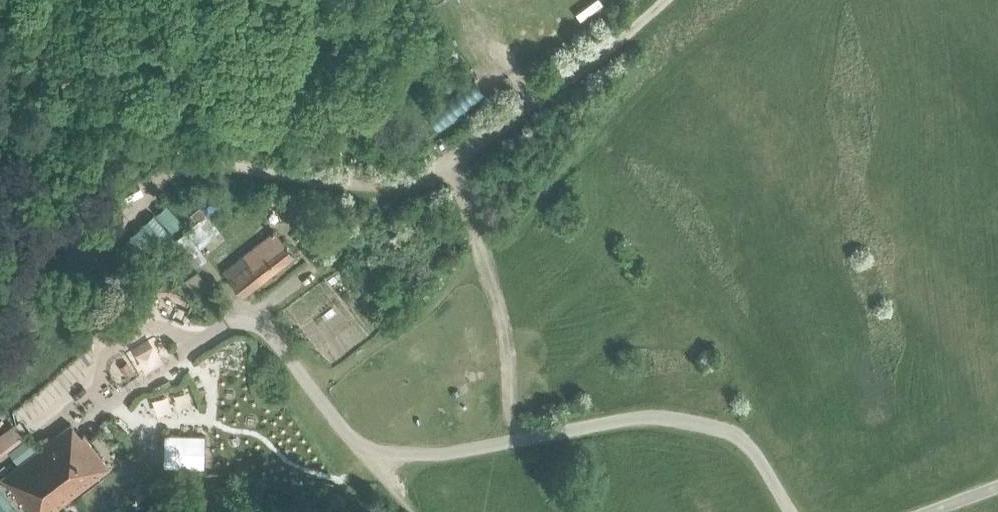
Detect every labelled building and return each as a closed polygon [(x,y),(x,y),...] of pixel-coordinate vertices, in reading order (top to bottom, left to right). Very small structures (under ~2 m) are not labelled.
[(442,130),(484,91),(474,80),(431,119),(442,130)] [(176,237),(187,226),(163,203),(130,238),(147,255),(170,231),(176,237)] [(201,205),(190,213),(196,220),(177,237),(191,254),(221,228),(201,205)] [(242,295),(294,255),(274,230),(243,254),(250,263),(230,278),(242,295)] [(127,361),(119,367),(125,377),(134,371),(127,361)] [(193,386),(153,395),(157,413),(197,404),(193,386)] [(0,432),(0,451),(28,431),(19,419),(0,432)] [(83,434),(80,436),(76,431),(70,423),(51,437),(0,477),(28,511),(52,511),(109,468),(83,434)] [(205,433),(165,434),(166,473),(205,472),(205,433)]
